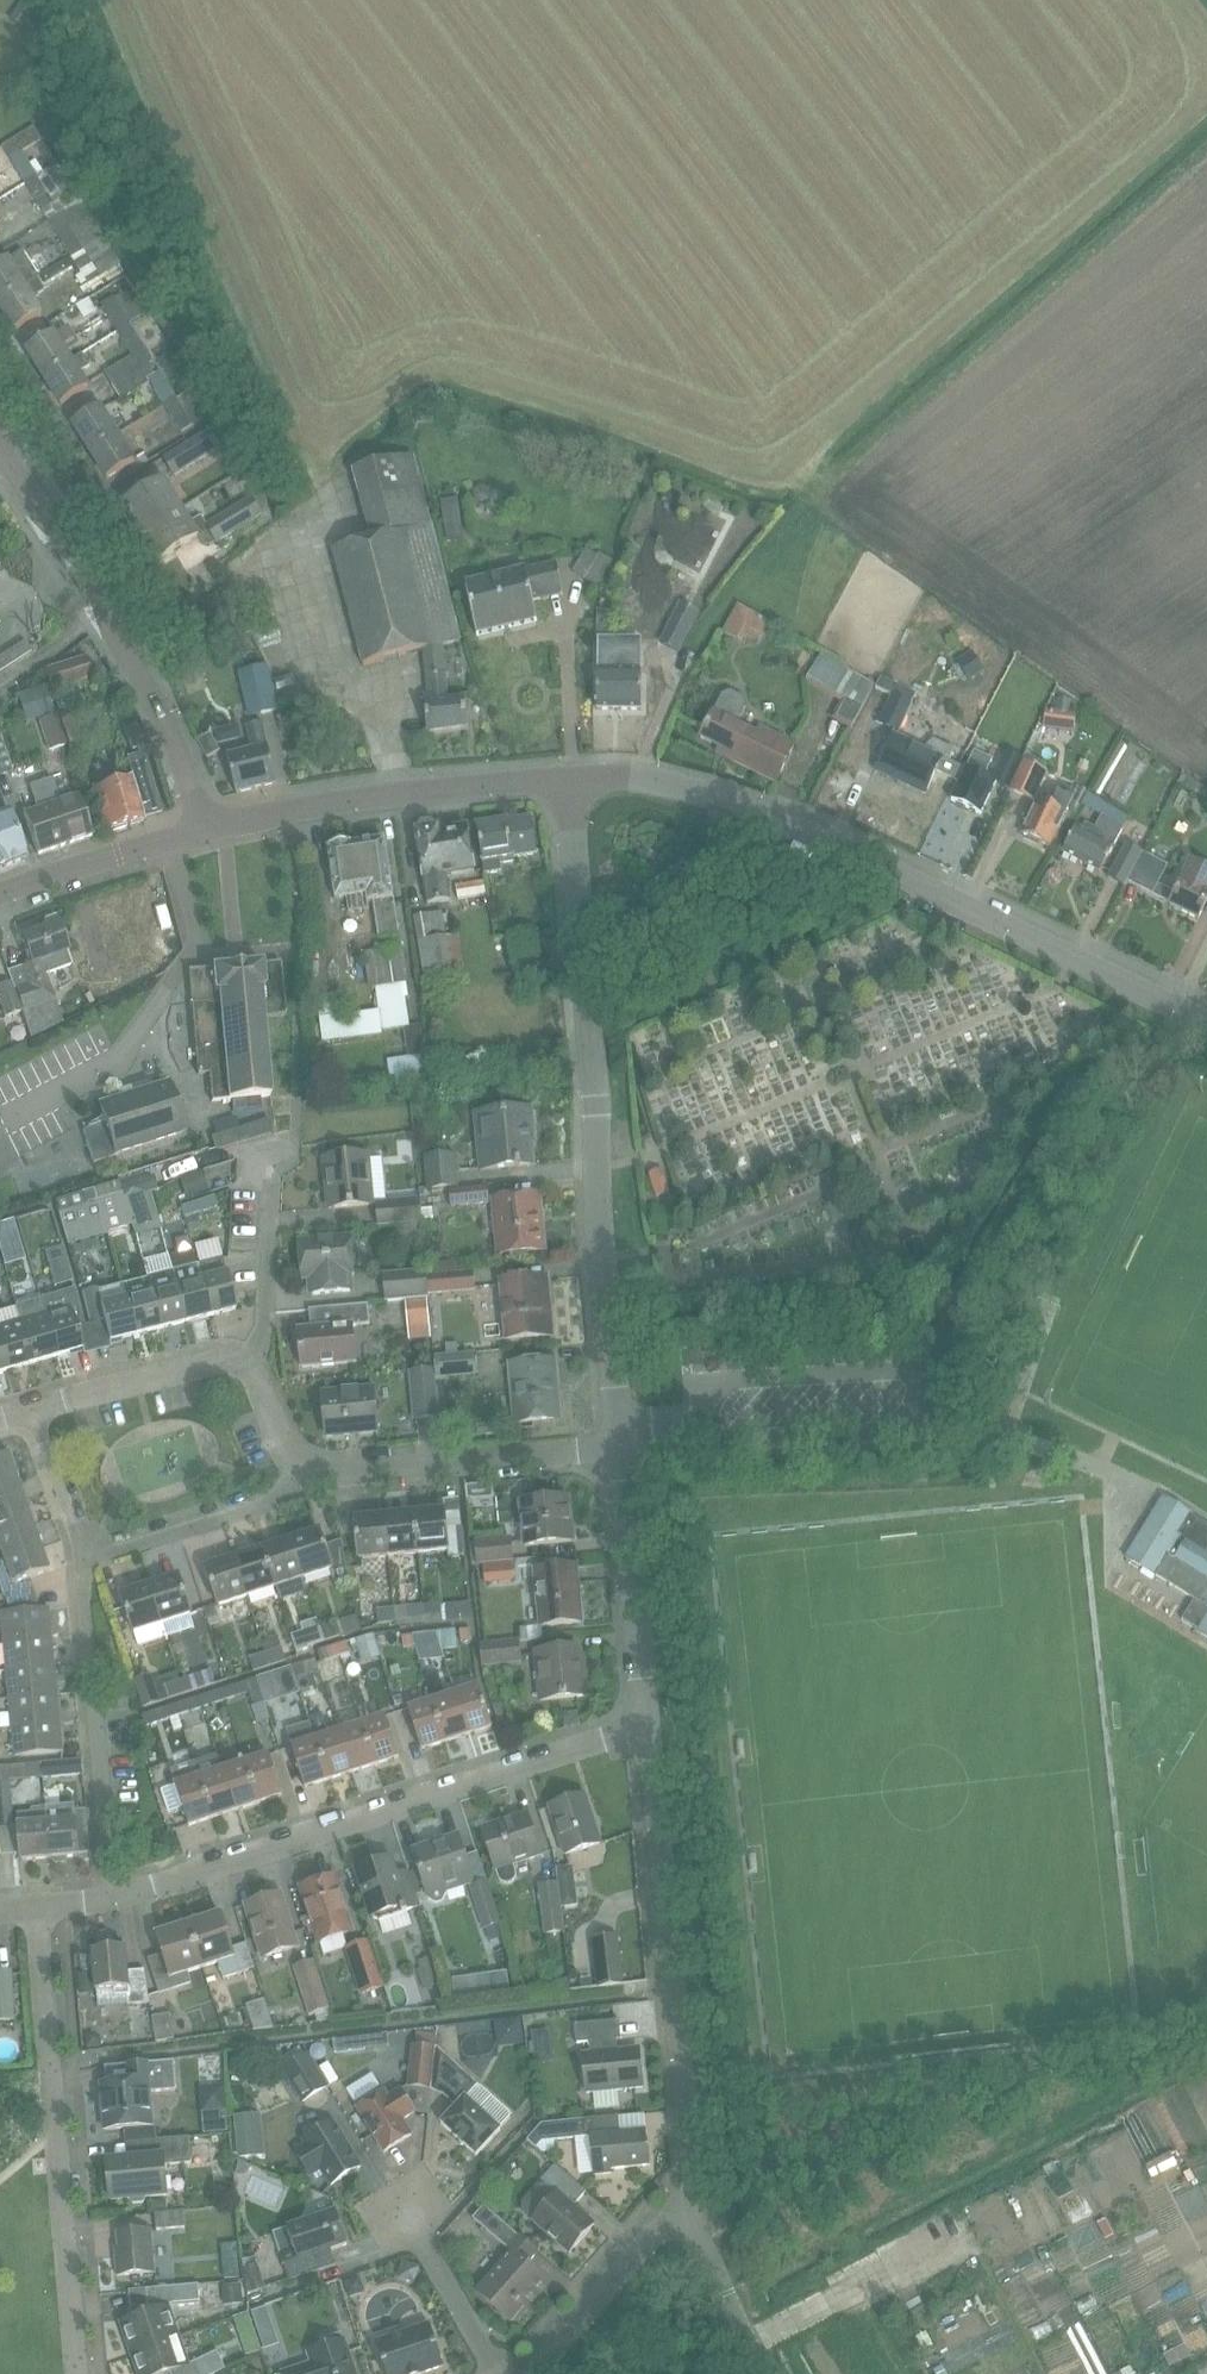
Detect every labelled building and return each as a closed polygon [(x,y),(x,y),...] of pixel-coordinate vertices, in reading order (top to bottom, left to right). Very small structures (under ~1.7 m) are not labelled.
[(42,140),(34,127),(3,146),(26,184),(38,176),(23,152),(42,140)] [(46,190),(38,176),(26,184),(49,221),(81,201),(74,190),(68,194),(60,181),(46,190)] [(105,238),(81,201),(49,221),(72,258),(105,238)] [(105,238),(72,258),(89,284),(122,263),(105,238)] [(0,266),(0,304),(37,280),(40,279),(23,252),(0,266)] [(37,280),(0,304),(0,309),(14,332),(42,315),(33,300),(45,292),(37,280)] [(114,298),(101,305),(119,333),(131,325),(130,324),(143,316),(127,291),(114,298)] [(134,357),(132,358),(141,372),(150,366),(149,365),(154,362),(154,361),(173,349),(167,339),(156,345),(156,344),(147,350),(131,325),(119,333),(134,357)] [(27,352),(44,380),(72,362),(63,347),(75,340),(67,328),(55,336),(55,335),(27,352)] [(82,356),(72,362),(44,380),(61,406),(88,389),(79,375),(90,368),(82,356)] [(104,376),(112,390),(141,372),(132,358),(104,376)] [(152,386),(165,406),(177,399),(160,371),(155,374),(150,366),(141,372),(149,385),(152,386)] [(141,372),(112,390),(120,403),(149,385),(141,372)] [(198,390),(186,397),(200,423),(212,416),(198,390)] [(193,425),(177,399),(165,406),(181,433),(193,425)] [(73,426),(90,453),(117,436),(100,409),(73,426)] [(164,462),(174,478),(219,451),(209,435),(164,462)] [(117,436),(90,453),(107,480),(134,463),(117,436)] [(442,646),(460,641),(414,456),(353,471),(371,540),(356,545),(333,551),(363,666),(423,651),(442,646)] [(164,481),(143,494),(123,507),(142,537),(182,511),(164,481)] [(251,500),(207,527),(210,531),(209,531),(216,543),(217,544),(261,516),(251,500)] [(191,524),(182,511),(142,537),(159,563),(198,539),(202,545),(209,547),(216,543),(209,531),(210,531),(207,527),(201,518),(191,524)] [(464,587),(471,614),(477,637),(537,622),(533,602),(563,595),(558,571),(528,579),(526,571),(464,587)] [(678,653),(691,627),(675,619),(661,644),(678,653)] [(610,639),(598,639),(597,711),(641,712),(642,648),(617,648),(617,639),(610,639)] [(448,700),(442,646),(423,651),(428,697),(424,697),(428,733),(468,729),(465,698),(448,700)] [(831,720),(851,731),(875,687),(820,656),(805,684),(840,703),(831,720)] [(45,671),(52,692),(91,680),(84,659),(45,671)] [(238,675),(249,717),(277,710),(266,668),(238,675)] [(880,726),(899,734),(911,707),(911,706),(916,696),(879,679),(874,690),(892,698),(880,726)] [(714,713),(712,717),(701,738),(736,756),(734,761),(777,783),(795,746),(760,728),(756,734),(738,725),(746,706),(744,698),(730,691),(723,695),(714,713)] [(1064,699),(1062,722),(1093,724),(1094,700),(1064,699)] [(40,721),(49,751),(66,745),(57,716),(40,721)] [(227,757),(237,795),(277,785),(262,724),(247,728),(252,751),(227,757)] [(197,742),(207,760),(220,752),(211,735),(197,742)] [(907,786),(925,795),(936,772),(955,781),(960,770),(947,764),(952,751),(933,742),(924,751),(892,737),(878,768),(909,782),(907,786)] [(960,783),(951,802),(981,816),(996,784),(1008,790),(1022,760),(1006,752),(997,771),(998,771),(996,777),(986,773),(984,778),(966,770),(965,772),(960,770),(955,781),(960,783)] [(94,790),(106,831),(111,830),(112,832),(127,828),(126,825),(142,820),(142,819),(160,814),(142,755),(129,759),(134,777),(94,790)] [(1009,791),(1032,801),(1045,774),(1022,763),(1009,791)] [(24,815),(38,855),(92,836),(79,797),(58,804),(50,781),(29,788),(37,811),(24,815)] [(1052,808),(1037,801),(1022,835),(1025,837),(1024,840),(1037,845),(1038,843),(1050,848),(1076,792),(1062,786),(1052,808)] [(25,861),(7,812),(0,814),(0,870),(25,861)] [(1085,825),(1082,830),(1076,827),(1062,854),(1100,874),(1124,828),(1102,817),(1095,830),(1085,825)] [(509,822),(514,858),(537,855),(532,818),(509,822)] [(515,863),(514,858),(509,822),(477,826),(484,875),(490,874),(501,872),(500,865),(515,863)] [(417,834),(420,857),(428,906),(449,902),(446,878),(475,874),(467,828),(439,833),(439,830),(436,830),(431,826),(422,827),(419,833),(417,834)] [(379,941),(385,940),(399,938),(389,865),(385,841),(352,846),(352,845),(344,840),(336,841),(330,848),(331,849),(329,850),(336,901),(347,899),(349,912),(369,909),(368,904),(374,903),(379,941)] [(1126,845),(1119,857),(1108,878),(1125,887),(1143,854),(1126,845)] [(1170,908),(1171,908),(1172,908),(1196,920),(1198,921),(1206,902),(1206,871),(1191,863),(1170,908)] [(415,916),(426,982),(454,976),(443,912),(415,916)] [(21,938),(29,960),(30,965),(20,968),(27,987),(15,991),(23,1013),(54,1002),(44,975),(69,966),(64,953),(69,951),(59,924),(21,938)] [(399,938),(385,940),(387,950),(366,953),(371,990),(375,989),(379,1012),(321,1019),(323,1042),(382,1034),(381,1032),(398,1029),(397,1018),(403,1018),(400,998),(406,998),(404,985),(406,985),(399,938)] [(281,963),(262,964),(245,966),(245,960),(228,961),(229,967),(189,971),(198,1075),(210,1074),(212,1102),(270,1097),(263,1018),(286,1016),(281,963)] [(5,1020),(21,1014),(10,984),(0,987),(0,1004),(5,1020)] [(417,1012),(420,1032),(440,1029),(437,1009),(417,1012)] [(151,1081),(131,1087),(133,1094),(100,1104),(106,1124),(83,1131),(94,1164),(117,1156),(116,1154),(184,1133),(168,1083),(153,1087),(151,1081)] [(281,1108),(228,1124),(233,1140),(286,1123),(281,1108)] [(531,1111),(507,1113),(474,1116),(479,1171),(531,1166),(529,1143),(534,1143),(531,1111)] [(224,1157),(225,1173),(249,1171),(247,1155),(224,1157)] [(325,1160),(330,1210),(335,1209),(372,1206),(368,1156),(325,1160)] [(425,1159),(427,1189),(456,1186),(453,1156),(425,1159)] [(649,1175),(656,1198),(670,1193),(662,1170),(649,1175)] [(122,1184),(134,1225),(158,1218),(150,1192),(159,1190),(154,1174),(122,1184)] [(450,1192),(451,1207),(488,1204),(487,1189),(450,1192)] [(99,1200),(104,1220),(121,1215),(115,1195),(99,1200)] [(215,1196),(182,1207),(186,1217),(218,1206),(215,1196)] [(539,1196),(515,1198),(494,1201),(500,1255),(544,1251),(539,1196)] [(58,1211),(64,1231),(104,1220),(99,1200),(58,1211)] [(378,1205),(380,1228),(422,1224),(420,1201),(378,1205)] [(234,1247),(232,1233),(211,1237),(214,1251),(234,1247)] [(194,1255),(212,1253),(209,1237),(192,1239),(194,1255)] [(311,1280),(313,1296),(351,1293),(349,1277),(355,1276),(351,1239),(299,1243),(302,1281),(311,1280)] [(62,1247),(45,1252),(46,1257),(51,1273),(68,1268),(63,1251),(62,1247)] [(222,1258),(197,1265),(210,1317),(235,1310),(222,1258)] [(197,1265),(172,1271),(185,1323),(210,1317),(197,1265)] [(172,1271),(146,1278),(160,1329),(185,1323),(172,1271)] [(430,1294),(429,1279),(427,1279),(427,1271),(384,1275),(386,1301),(429,1298),(429,1294),(430,1294)] [(471,1275),(429,1279),(430,1294),(472,1291),(471,1275)] [(146,1278),(122,1284),(122,1285),(135,1335),(160,1329),(146,1278)] [(502,1283),(508,1340),(552,1336),(547,1279),(502,1283)] [(109,1342),(135,1335),(122,1285),(98,1291),(98,1288),(83,1292),(90,1325),(104,1321),(109,1342)] [(75,1289),(40,1299),(57,1356),(82,1349),(76,1328),(85,1326),(75,1289)] [(16,1306),(20,1321),(33,1364),(57,1356),(40,1299),(16,1306)] [(406,1302),(408,1330),(431,1328),(428,1300),(406,1302)] [(369,1305),(357,1306),(333,1309),(335,1327),(299,1331),(302,1369),(356,1363),(352,1327),(371,1325),(369,1305)] [(0,1327),(0,1343),(8,1371),(33,1364),(20,1321),(0,1327)] [(674,1351),(682,1350),(687,1349),(686,1336),(673,1337),(674,1351)] [(8,1371),(0,1343),(0,1373),(8,1371)] [(437,1360),(438,1377),(476,1373),(474,1356),(437,1360)] [(511,1366),(514,1399),(516,1423),(554,1420),(551,1384),(556,1384),(554,1362),(511,1366)] [(411,1372),(414,1396),(416,1420),(439,1417),(435,1370),(411,1372)] [(373,1390),(347,1393),(323,1395),(327,1437),(377,1433),(373,1390)] [(205,1424),(131,1444),(145,1494),(219,1473),(205,1424)] [(19,1479),(10,1456),(0,1459),(0,1486),(19,1479)] [(27,1502),(19,1479),(0,1486),(0,1512),(27,1502)] [(1125,1558),(1180,1592),(1194,1601),(1206,1608),(1206,1526),(1193,1517),(1194,1516),(1163,1497),(1125,1558)] [(521,1503),(523,1527),(525,1547),(573,1542),(568,1499),(521,1503)] [(35,1525),(27,1502),(0,1512),(0,1538),(35,1525)] [(445,1511),(416,1513),(420,1554),(448,1551),(449,1559),(463,1557),(461,1528),(446,1529),(445,1511)] [(416,1513),(387,1516),(391,1557),(420,1554),(416,1513)] [(387,1516),(355,1519),(359,1560),(391,1557),(387,1516)] [(6,1561),(43,1549),(35,1525),(0,1538),(0,1543),(6,1561)] [(320,1531),(291,1540),(304,1579),(332,1570),(330,1561),(346,1555),(342,1542),(325,1548),(320,1531)] [(477,1543),(479,1563),(514,1560),(512,1539),(477,1543)] [(291,1540),(264,1549),(276,1588),(303,1579),(291,1540)] [(6,1561),(0,1563),(0,1582),(9,1607),(39,1604),(31,1579),(51,1572),(43,1549),(6,1561)] [(264,1549),(235,1559),(247,1597),(276,1588),(264,1549)] [(247,1597),(235,1559),(206,1568),(219,1607),(247,1597)] [(575,1567),(551,1570),(538,1571),(543,1627),(580,1623),(575,1567)] [(179,1576),(151,1586),(163,1625),(192,1616),(179,1576)] [(163,1625),(151,1586),(122,1595),(134,1634),(163,1625)] [(442,1604),(425,1606),(426,1619),(443,1617),(444,1622),(471,1620),(469,1604),(442,1606),(442,1604)] [(426,1619),(425,1606),(408,1607),(410,1620),(426,1619)] [(2,1613),(5,1643),(52,1638),(49,1609),(2,1613)] [(379,1610),(381,1623),(397,1622),(396,1609),(379,1610)] [(1196,1630),(1195,1631),(1206,1639),(1206,1612),(1196,1630)] [(337,1623),(320,1629),(324,1641),(341,1636),(337,1623)] [(320,1629),(304,1634),(308,1646),(324,1641),(320,1629)] [(461,1630),(462,1640),(472,1639),(471,1629),(461,1630)] [(371,1634),(356,1639),(361,1654),(376,1649),(371,1634)] [(414,1635),(415,1645),(424,1644),(423,1634),(414,1635)] [(404,1636),(405,1646),(415,1645),(414,1635),(404,1636)] [(5,1643),(8,1671),(55,1667),(52,1638),(5,1643)] [(479,1644),(481,1664),(521,1660),(519,1641),(479,1644)] [(336,1646),(339,1656),(349,1652),(346,1642),(336,1646)] [(327,1648),(331,1658),(339,1656),(336,1646),(327,1648)] [(536,1653),(538,1678),(540,1702),(588,1697),(586,1676),(581,1676),(578,1648),(536,1653)] [(282,1649),(266,1654),(270,1667),(286,1662),(282,1649)] [(270,1667),(266,1654),(250,1659),(254,1672),(270,1667)] [(302,1665),(292,1668),(295,1677),(305,1674),(302,1665)] [(8,1671),(10,1700),(58,1696),(55,1667),(8,1671)] [(282,1671),(286,1680),(295,1677),(292,1668),(282,1671)] [(212,1671),(181,1681),(185,1694),(216,1685),(212,1671)] [(274,1673),(257,1679),(265,1705),(283,1699),(274,1673)] [(135,1681),(144,1708),(169,1700),(165,1687),(163,1682),(154,1685),(151,1676),(135,1681)] [(257,1679),(222,1690),(226,1700),(250,1692),(255,1706),(253,1707),(259,1724),(270,1720),(265,1705),(257,1679)] [(387,1680),(374,1684),(383,1713),(396,1709),(387,1680)] [(185,1694),(181,1681),(165,1687),(169,1700),(185,1694)] [(479,1686),(455,1694),(468,1736),(492,1728),(479,1686)] [(226,1700),(222,1690),(199,1698),(202,1708),(226,1700)] [(455,1694),(432,1702),(445,1743),(468,1736),(455,1694)] [(10,1700),(13,1729),(60,1724),(58,1696),(10,1700)] [(199,1698),(176,1705),(179,1715),(202,1708),(199,1698)] [(445,1743),(432,1702),(408,1709),(422,1751),(445,1743)] [(179,1715),(176,1705),(166,1708),(169,1719),(179,1715)] [(386,1717),(363,1724),(377,1765),(399,1758),(386,1717)] [(60,1724),(13,1729),(16,1758),(63,1753),(60,1724)] [(363,1724),(339,1732),(352,1773),(377,1765),(363,1724)] [(339,1732),(316,1740),(329,1781),(352,1773),(339,1732)] [(329,1781),(316,1740),(292,1748),(305,1789),(329,1781)] [(195,1763),(200,1778),(213,1819),(236,1811),(223,1771),(218,1755),(195,1763)] [(270,1755),(246,1763),(259,1804),(283,1796),(270,1755)] [(42,1765),(43,1765),(44,1779),(84,1775),(82,1761),(42,1765)] [(176,1786),(162,1791),(169,1815),(184,1810),(189,1827),(213,1819),(200,1778),(195,1763),(171,1771),(176,1786)] [(223,1771),(236,1811),(259,1804),(246,1763),(223,1771)] [(0,1768),(0,1798),(9,1798),(7,1767),(0,1768)] [(550,1808),(566,1855),(600,1844),(585,1796),(550,1808)] [(18,1814),(22,1862),(51,1859),(48,1823),(47,1812),(46,1812),(43,1808),(33,1809),(31,1812),(25,1813),(25,1814),(18,1814)] [(48,1823),(51,1859),(54,1859),(56,1864),(66,1863),(66,1858),(80,1857),(75,1811),(60,1812),(61,1822),(48,1823)] [(496,1870),(499,1878),(501,1882),(506,1883),(511,1883),(515,1880),(517,1877),(516,1872),(514,1864),(541,1856),(528,1815),(511,1820),(513,1825),(484,1835),(496,1870)] [(471,1886),(469,1879),(472,1878),(459,1837),(414,1852),(427,1893),(426,1893),(428,1900),(437,1904),(443,1902),(448,1893),(471,1886)] [(357,1870),(364,1893),(373,1919),(380,1922),(408,1913),(407,1911),(420,1907),(408,1872),(396,1876),(390,1860),(357,1870)] [(592,1876),(575,1876),(575,1894),(592,1894),(592,1876)] [(302,1888),(309,1911),(319,1943),(352,1932),(335,1878),(302,1888)] [(472,1888),(485,1929),(500,1924),(487,1883),(472,1888)] [(539,1886),(545,1934),(564,1931),(558,1884),(539,1886)] [(247,1906),(254,1929),(264,1958),(297,1948),(280,1895),(247,1906)] [(222,1914),(189,1925),(203,1968),(218,1963),(223,1979),(255,1969),(247,1944),(233,1949),(222,1914)] [(203,1968),(189,1925),(156,1936),(170,1978),(156,1982),(160,1994),(192,1984),(188,1973),(203,1968)] [(623,1984),(617,1937),(592,1940),(598,1987),(623,1984)] [(509,1958),(523,1956),(521,1938),(507,1939),(509,1958)] [(347,1949),(361,1994),(384,1987),(369,1942),(347,1949)] [(126,1948),(93,1951),(95,1975),(96,1991),(97,1991),(98,2009),(129,2006),(148,2004),(147,1994),(145,1971),(128,1972),(126,1948)] [(294,1968),(309,2016),(330,2009),(315,1962),(294,1968)] [(14,2022),(11,1973),(0,1974),(0,2022),(14,2022)] [(410,1998),(421,1993),(412,1974),(401,1979),(410,1998)] [(247,2006),(254,2030),(274,2028),(265,2000),(247,2006)] [(152,2017),(156,2042),(175,2040),(171,2014),(152,2017)] [(583,2055),(587,2094),(643,2088),(639,2049),(618,2051),(617,2040),(622,2040),(620,2021),(575,2025),(576,2044),(589,2043),(590,2054),(583,2055)] [(387,2034),(333,2041),(334,2053),(389,2046),(387,2034)] [(409,2087),(430,2089),(435,2049),(413,2046),(409,2087)] [(435,2049),(430,2089),(444,2095),(458,2107),(442,2125),(455,2136),(454,2137),(464,2146),(464,2145),(477,2157),(501,2131),(499,2130),(510,2118),(511,2113),(481,2087),(477,2086),(464,2074),(435,2049)] [(283,2070),(303,2103),(327,2087),(308,2055),(283,2070)] [(102,2084),(105,2131),(153,2127),(150,2093),(177,2091),(174,2061),(129,2065),(131,2082),(102,2084)] [(363,2079),(370,2091),(396,2078),(390,2066),(363,2079)] [(358,2110),(385,2153),(412,2136),(402,2121),(414,2113),(401,2091),(389,2099),(385,2093),(358,2110)] [(543,2125),(528,2141),(537,2149),(543,2142),(590,2138),(594,2176),(612,2174),(612,2170),(651,2166),(648,2143),(647,2143),(646,2131),(621,2133),(619,2117),(583,2121),(543,2125)] [(322,2169),(332,2186),(361,2168),(333,2123),(304,2141),(307,2146),(296,2153),(310,2176),(322,2169)] [(230,2132),(210,2136),(214,2153),(234,2149),(230,2132)] [(130,2199),(134,2204),(144,2203),(147,2198),(167,2196),(165,2166),(192,2164),(190,2138),(147,2142),(148,2158),(108,2162),(112,2201),(130,2199)] [(532,2221),(570,2255),(595,2226),(574,2207),(586,2193),(555,2166),(542,2181),(556,2194),(532,2221)] [(477,2293),(511,2322),(546,2282),(526,2264),(537,2252),(484,2206),(473,2219),(512,2253),(477,2293)] [(156,2214),(157,2231),(186,2228),(184,2212),(156,2214)] [(280,2253),(289,2280),(326,2268),(322,2254),(348,2246),(337,2212),(287,2228),(294,2249),(280,2253)] [(117,2257),(118,2276),(155,2273),(151,2231),(118,2233),(120,2257),(117,2257)] [(239,2253),(253,2254),(255,2236),(240,2235),(239,2253)] [(172,2237),(174,2266),(187,2265),(185,2236),(172,2237)] [(258,2265),(257,2265),(246,2268),(254,2293),(266,2289),(258,2265)] [(173,2287),(175,2307),(201,2305),(199,2285),(173,2287)] [(122,2324),(132,2353),(179,2337),(169,2307),(122,2324)] [(267,2309),(252,2314),(264,2351),(279,2346),(267,2309)] [(386,2373),(425,2373),(444,2367),(430,2325),(376,2343),(386,2373)] [(283,2373),(356,2373),(345,2341),(343,2342),(341,2336),(322,2342),(325,2349),(308,2354),(312,2364),(283,2373)] [(179,2337),(132,2353),(139,2373),(165,2373),(189,2366),(179,2337)] [(199,2373),(217,2373),(226,2370),(218,2352),(194,2363),(199,2373)]
